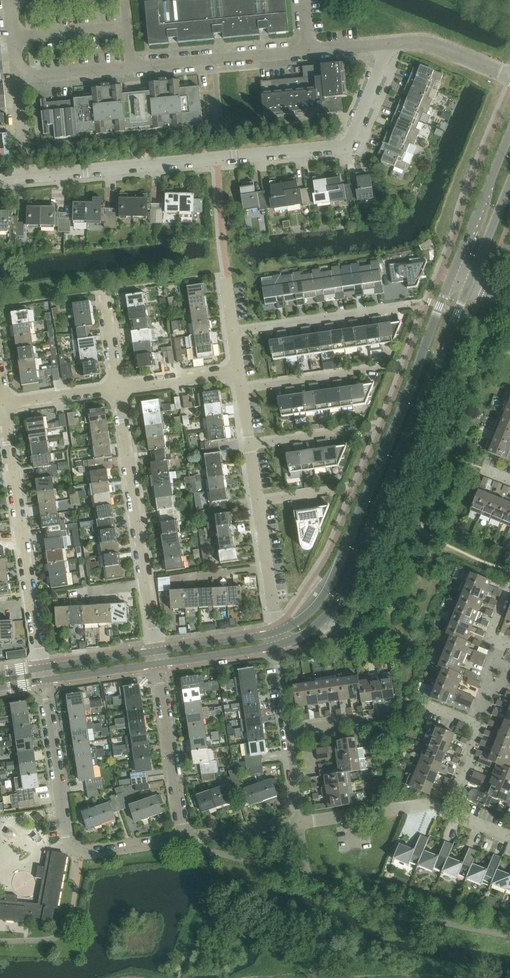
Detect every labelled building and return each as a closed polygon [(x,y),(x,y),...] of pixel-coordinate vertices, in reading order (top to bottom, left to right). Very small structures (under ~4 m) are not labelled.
[(150,46),(169,44),(169,39),(178,38),(178,43),(215,40),(214,35),(224,34),(224,39),(260,35),(260,31),(269,30),(269,35),(289,33),(286,0),(181,0),(146,3),(150,46)] [(304,78),(261,82),(265,119),(297,116),(319,114),(319,110),(328,109),(333,109),(336,108),(336,105),(336,98),(342,98),(347,97),(344,64),(322,66),(315,66),(303,67),(304,78)] [(409,80),(433,89),(436,81),(440,82),(443,75),(421,66),(419,71),(414,69),(409,80)] [(75,100),(47,103),(46,100),(41,100),(44,135),(50,134),(50,133),(55,132),(56,139),(78,137),(78,134),(97,132),(97,135),(108,134),(116,133),(116,134),(165,129),(173,128),(203,125),(200,88),(180,89),(179,81),(170,82),(170,78),(159,79),(159,83),(150,84),(150,92),(123,95),(122,86),(113,87),(112,84),(102,85),(102,88),(92,89),(93,97),(75,99),(75,100)] [(410,93),(408,98),(430,107),(433,99),(429,98),(433,89),(409,80),(404,91),(410,93)] [(401,100),(396,112),(419,121),(423,113),(427,114),(430,107),(408,98),(406,102),(401,100)] [(397,125),(395,130),(417,139),(420,131),(416,130),(419,121),(396,112),(391,123),(397,125)] [(383,143),(406,153),(410,144),(414,146),(417,139),(395,130),(393,134),(387,132),(383,143)] [(406,153),(383,143),(378,154),(384,157),(381,162),(404,171),(407,163),(403,161),(406,153)] [(350,187),(352,202),(366,199),(366,197),(373,196),(373,198),(374,198),(370,174),(370,176),(363,177),(362,173),(356,174),(358,183),(355,184),(356,186),(350,187)] [(335,179),(327,180),(330,200),(338,199),(338,201),(346,200),(346,202),(352,202),(350,187),(345,188),(344,185),(342,186),(340,174),(334,175),(335,179)] [(312,190),(306,191),(309,206),(323,204),(323,201),(330,200),(327,180),(320,182),(319,177),(313,178),(314,187),(312,188),(312,190)] [(292,183),(283,185),(286,204),(294,203),(295,205),(303,204),(303,207),(309,206),(306,191),(301,192),(301,189),(299,190),(297,178),(291,179),(292,183)] [(263,195),(265,210),(280,208),(280,205),(286,204),(283,185),(277,186),(276,181),(270,182),(271,191),(269,192),(269,194),(263,195)] [(265,210),(263,195),(258,196),(258,194),(255,194),(254,182),(248,183),(248,187),(241,189),(241,186),(240,186),(244,211),(245,211),(244,208),(251,207),(252,209),(260,208),(260,211),(265,210)] [(167,213),(180,214),(180,195),(171,195),(171,190),(167,190),(167,199),(166,199),(166,205),(167,205),(167,213)] [(180,195),(180,214),(181,214),(181,218),(194,218),(194,213),(203,213),(203,200),(197,200),(197,201),(194,201),(194,190),(190,190),(190,195),(180,195)] [(120,218),(134,218),(134,199),(125,199),(125,194),(121,194),(121,204),(120,204),(120,209),(121,209),(120,218)] [(134,199),(134,218),(148,218),(148,210),(149,210),(149,204),(148,204),(148,195),(144,194),(144,200),(134,199)] [(74,222),(87,223),(88,204),(78,204),(78,199),(75,199),(74,208),(73,208),(73,214),(74,214),(74,222)] [(105,228),(110,228),(111,214),(103,214),(103,209),(102,209),(102,199),(98,199),(98,204),(88,204),(87,223),(105,223),(105,228)] [(28,226),(41,227),(41,208),(33,208),(33,203),(28,203),(28,226)] [(41,208),(41,227),(55,227),(55,219),(56,219),(56,213),(55,213),(56,203),(52,203),(52,208),(41,208)] [(9,231),(9,208),(5,208),(5,213),(0,213),(0,231),(9,231)] [(363,290),(374,288),(376,295),(384,294),(379,261),(371,263),(371,266),(360,268),(363,290)] [(407,280),(409,289),(417,287),(421,277),(424,277),(423,272),(426,264),(413,266),(412,261),(389,265),(392,283),(401,282),(401,281),(407,280)] [(352,269),(340,271),(343,293),(344,293),(355,291),(356,298),(364,296),(363,290),(360,268),(359,264),(351,265),(352,269)] [(332,272),(321,274),(324,295),(336,294),(337,301),(345,299),(344,293),(343,293),(340,271),(340,267),(332,268),(332,272)] [(304,298),(305,298),(316,297),(317,303),(325,302),(324,295),(321,274),(320,270),(312,271),(313,275),(301,276),(304,298)] [(285,301),(297,300),(298,306),(306,305),(305,298),(304,298),(301,276),(301,273),(293,274),(293,278),(282,279),(285,301)] [(282,279),(281,276),(273,277),(274,281),(262,282),(265,304),(277,302),(278,309),(286,308),(285,301),(282,279)] [(187,287),(189,300),(207,297),(205,285),(187,287)] [(126,296),(128,309),(146,306),(144,294),(126,296)] [(207,297),(189,300),(191,312),(208,310),(207,297)] [(73,304),(75,316),(92,314),(90,302),(73,304)] [(146,306),(128,309),(131,327),(152,324),(151,317),(148,318),(146,306)] [(191,312),(193,324),(210,321),(208,310),(191,312)] [(12,313),(14,325),(30,323),(28,311),(12,313)] [(92,314),(75,316),(77,328),(71,329),(72,335),(90,333),(90,327),(94,326),(92,314)] [(377,317),(381,345),(393,343),(396,335),(399,335),(398,330),(401,324),(385,327),(381,316),(377,317)] [(373,328),(367,329),(369,346),(381,345),(377,317),(373,317),(373,328)] [(349,332),(343,333),(345,350),(352,349),(353,353),(358,352),(353,320),(349,321),(349,332)] [(353,320),(358,352),(363,351),(362,347),(369,346),(367,329),(361,330),(357,320),(353,320)] [(210,321),(193,324),(195,336),(212,333),(210,321)] [(14,325),(15,338),(32,335),(30,323),(14,325)] [(329,324),(333,352),(345,350),(343,333),(337,334),(334,323),(329,324)] [(152,324),(131,327),(134,345),(151,342),(150,330),(153,330),(152,324)] [(333,352),(329,324),(325,324),(325,336),(319,336),(321,353),(333,352)] [(295,340),(298,357),(304,356),(305,360),(310,359),(305,327),(301,328),(301,339),(295,340)] [(305,327),(310,359),(315,358),(315,354),(321,353),(319,336),(313,337),(310,327),(305,327)] [(286,330),(282,331),(286,359),(298,357),(295,340),(289,341),(286,330)] [(286,359),(282,331),(277,331),(277,343),(271,344),(273,360),(286,359)] [(90,333),(72,335),(73,341),(78,340),(80,353),(97,350),(95,338),(91,338),(90,333)] [(212,333),(195,336),(190,336),(192,348),(196,347),(214,344),(212,333)] [(34,347),(32,335),(15,338),(17,350),(34,347)] [(153,354),(151,342),(134,345),(136,357),(153,354)] [(214,344),(196,347),(198,360),(216,358),(214,344)] [(17,350),(19,362),(36,359),(34,347),(17,350)] [(181,350),(176,350),(178,363),(183,362),(182,356),(187,355),(186,349),(181,350)] [(97,350),(80,353),(75,353),(76,359),(81,358),(82,365),(99,362),(97,350)] [(173,351),(163,352),(164,358),(169,358),(170,364),(175,364),(173,351)] [(153,354),(136,357),(137,369),(155,367),(153,354)] [(19,362),(21,374),(37,371),(36,359),(19,362)] [(99,362),(82,365),(84,377),(101,375),(99,362)] [(72,366),(61,368),(63,380),(69,379),(69,373),(73,373),(72,366)] [(58,368),(48,370),(49,376),(53,376),(54,382),(60,381),(58,368)] [(37,371),(21,374),(23,386),(39,384),(37,371)] [(327,393),(330,410),(342,408),(337,380),(333,381),(333,392),(327,393)] [(337,380),(342,408),(354,406),(351,388),(350,389),(345,390),(342,380),(337,380)] [(318,383),(314,384),(318,415),(324,415),(323,411),(330,410),(327,393),(321,394),(318,383)] [(306,413),(313,412),(313,416),(318,415),(314,384),(310,384),(309,395),(304,396),(306,413)] [(351,388),(354,406),(366,404),(369,397),(372,397),(371,392),(374,385),(351,388)] [(294,415),(290,387),(286,388),(286,399),(279,400),(282,417),(294,415)] [(294,387),(290,387),(294,415),(295,420),(307,418),(306,413),(304,396),(298,397),(294,387)] [(203,394),(205,406),(222,403),(220,391),(203,394)] [(189,403),(188,396),(183,397),(185,409),(194,408),(193,402),(189,403)] [(172,405),(173,411),(182,410),(180,397),(174,398),(175,405),(172,405)] [(142,403),(144,415),(161,413),(160,400),(142,403)] [(205,406),(206,418),(224,415),(222,403),(205,406)] [(89,411),(91,423),(108,421),(106,408),(89,411)] [(509,426),(509,414),(505,412),(501,422),(509,426)] [(68,414),(70,426),(80,425),(79,419),(75,419),(74,413),(68,414)] [(161,413),(144,415),(146,427),(163,424),(161,413)] [(30,432),(46,430),(57,428),(61,428),(67,427),(65,414),(59,415),(60,421),(56,422),(57,423),(45,425),(44,417),(27,420),(28,421),(30,432)] [(226,427),(224,415),(206,418),(208,430),(226,427)] [(91,423),(92,435),(109,432),(108,421),(91,423)] [(501,422),(497,421),(493,431),(497,432),(509,438),(509,426),(501,422)] [(146,427),(148,439),(165,436),(163,424),(146,427)] [(226,427),(208,430),(210,442),(201,443),(202,450),(219,447),(218,441),(227,440),(226,427)] [(30,432),(32,444),(48,442),(46,430),(30,432)] [(109,432),(92,435),(94,447),(111,445),(109,432)] [(497,432),(493,442),(509,449),(509,438),(497,432)] [(165,436),(148,439),(149,451),(151,451),(152,457),(171,454),(171,448),(166,448),(165,436)] [(317,452),(312,453),(314,470),(326,468),(322,440),(318,441),(317,452)] [(322,440),(326,468),(339,466),(342,459),(344,458),(344,454),(346,448),(330,450),(327,440),(322,440)] [(32,444),(33,457),(50,454),(48,442),(32,444)] [(493,442),(489,453),(509,461),(509,458),(509,449),(493,442)] [(299,444),(303,471),(314,470),(312,453),(306,454),(303,443),(299,444)] [(303,471),(299,444),(294,444),(294,455),(288,456),(290,473),(303,471)] [(113,457),(111,445),(94,447),(96,460),(83,462),(84,467),(103,464),(102,459),(113,457)] [(205,455),(207,468),(224,465),(222,453),(220,453),(219,447),(202,450),(203,456),(205,455)] [(39,468),(39,474),(58,471),(57,465),(52,466),(50,454),(33,457),(35,468),(35,469),(39,468)] [(151,463),(153,476),(170,473),(169,461),(172,460),(171,454),(152,457),(153,463),(151,463)] [(60,470),(70,468),(69,461),(59,463),(60,470)] [(91,472),(93,485),(109,482),(108,469),(103,470),(103,464),(84,467),(85,473),(91,472)] [(224,465),(207,468),(208,479),(226,477),(224,465)] [(69,470),(58,471),(39,474),(40,479),(36,480),(37,480),(39,492),(55,490),(53,477),(59,477),(59,476),(69,475),(69,470)] [(170,473),(153,476),(155,488),(172,485),(170,473)] [(208,479),(210,491),(228,489),(226,477),(208,479)] [(471,511),(481,515),(489,495),(484,493),(487,486),(487,485),(488,481),(488,479),(485,477),(484,477),(479,490),(471,511)] [(93,485),(94,497),(111,494),(109,482),(93,485)] [(155,488),(157,500),(174,497),(172,485),(155,488)] [(491,519),(501,523),(509,503),(509,500),(508,499),(507,493),(509,489),(508,487),(505,486),(505,485),(499,499),(491,519)] [(210,503),(211,510),(228,507),(227,501),(229,501),(228,489),(210,491),(212,503),(210,503)] [(39,492),(41,505),(57,502),(55,490),(39,492)] [(481,515),(491,519),(499,499),(496,497),(496,495),(495,494),(490,492),(489,495),(481,515)] [(111,494),(94,497),(96,509),(113,506),(111,494)] [(160,511),(161,517),(180,515),(179,508),(175,508),(174,497),(157,500),(158,511),(160,511)] [(509,527),(509,500),(509,503),(501,523),(509,527)] [(59,514),(57,502),(41,505),(42,517),(59,514)] [(113,506),(96,509),(98,520),(92,521),(93,527),(112,524),(111,519),(115,518),(113,506)] [(301,546),(302,547),(303,548),(304,549),(305,549),(306,550),(308,550),(309,549),(310,549),(312,548),(312,547),(313,546),(318,533),(321,533),(321,527),(329,506),(329,507),(295,512),(296,523),(298,523),(301,544),(301,546)] [(228,507),(211,510),(212,516),(214,516),(215,522),(208,523),(209,528),(215,527),(216,528),(233,525),(231,513),(229,513),(228,507)] [(48,528),(48,534),(67,531),(66,525),(60,526),(59,514),(42,517),(44,528),(43,528),(44,529),(48,528)] [(180,515),(161,517),(162,523),(160,523),(162,536),(179,533),(177,521),(181,521),(180,515)] [(113,530),(112,524),(93,527),(94,532),(99,532),(101,545),(118,542),(116,529),(113,530)] [(216,528),(217,540),(235,537),(233,525),(216,528)] [(46,540),(47,553),(64,550),(64,549),(68,548),(67,537),(68,537),(67,531),(48,534),(49,539),(45,540),(46,540)] [(181,545),(179,533),(162,536),(163,548),(181,545)] [(236,549),(235,537),(217,540),(219,552),(236,549)] [(118,542),(101,545),(103,556),(120,554),(118,542)] [(163,548),(165,559),(183,557),(181,545),(163,548)] [(236,549),(219,552),(221,564),(238,561),(236,549)] [(47,553),(49,564),(66,562),(64,550),(47,553)] [(120,554),(103,556),(105,569),(122,566),(120,554)] [(183,557),(165,559),(167,572),(184,569),(183,557)] [(49,564),(51,577),(68,574),(66,562),(49,564)] [(122,566),(105,569),(107,580),(124,578),(122,566)] [(468,572),(464,582),(487,592),(487,591),(491,582),(491,581),(468,572)] [(68,574),(51,577),(52,588),(52,589),(69,586),(68,574)] [(172,577),(159,577),(159,590),(172,590),(172,577)] [(464,582),(460,592),(463,594),(483,602),(483,601),(487,592),(464,582)] [(0,584),(0,601),(7,600),(7,595),(9,595),(9,594),(7,583),(0,584)] [(227,588),(228,607),(242,606),(241,587),(227,588)] [(228,607),(227,588),(213,589),(214,607),(228,607)] [(213,589),(199,590),(200,608),(214,607),(213,589)] [(199,590),(185,591),(186,608),(200,608),(199,590)] [(186,608),(185,591),(171,591),(172,609),(186,608)] [(463,594),(458,604),(479,612),(483,602),(463,594)] [(455,603),(452,612),(475,622),(475,621),(476,618),(479,619),(480,618),(482,613),(479,612),(458,604),(455,603)] [(98,606),(99,624),(113,623),(112,605),(98,606)] [(112,605),(113,623),(127,622),(126,605),(112,605)] [(99,624),(98,606),(84,607),(85,625),(99,624)] [(70,608),(71,625),(85,625),(84,607),(70,608)] [(71,625),(70,608),(56,608),(57,626),(71,625)] [(452,612),(447,622),(470,632),(484,637),(486,632),(480,630),(472,627),(475,622),(452,612)] [(12,639),(11,622),(0,622),(0,640),(12,639)] [(447,622),(443,633),(447,634),(451,636),(467,641),(470,632),(447,622)] [(447,634),(443,644),(467,654),(472,656),(484,661),(487,655),(475,650),(469,648),(471,644),(471,643),(467,641),(451,636),(447,634)] [(443,644),(439,655),(463,664),(467,654),(443,644)] [(7,651),(8,658),(27,656),(26,650),(7,651)] [(439,655),(435,665),(440,667),(443,668),(459,674),(463,675),(464,676),(466,671),(461,669),(463,664),(439,655)] [(472,656),(470,661),(478,665),(482,666),(484,661),(472,656)] [(440,667),(436,677),(439,678),(459,686),(461,681),(463,675),(459,674),(443,668),(440,667)] [(240,670),(242,682),(256,680),(254,668),(240,670)] [(466,671),(464,676),(469,678),(476,681),(479,676),(466,671)] [(380,674),(384,700),(395,698),(391,672),(380,674)] [(370,680),(373,701),(384,700),(380,674),(369,675),(370,680)] [(183,678),(184,691),(219,686),(218,681),(212,682),(212,683),(205,684),(204,682),(198,683),(197,676),(183,678)] [(326,677),(329,703),(340,701),(337,679),(337,676),(326,677)] [(359,681),(359,676),(347,678),(350,700),(361,698),(359,681)] [(329,703),(326,677),(315,679),(316,682),(319,704),(329,703)] [(347,678),(337,679),(340,701),(350,700),(347,678)] [(431,686),(431,687),(460,698),(463,693),(457,690),(459,686),(439,678),(435,688),(431,686)] [(469,678),(466,683),(479,688),(481,683),(480,682),(477,681),(476,681),(469,678)] [(236,683),(229,684),(227,684),(228,688),(237,687),(238,696),(243,695),(258,693),(256,680),(242,682),(236,683)] [(370,680),(359,681),(361,698),(362,703),(373,701),(370,680)] [(316,682),(305,684),(308,706),(319,704),(316,682)] [(125,687),(127,699),(141,697),(139,684),(125,687)] [(308,706),(305,684),(294,686),(297,707),(308,706)] [(219,686),(184,691),(186,703),(201,701),(200,695),(206,694),(206,691),(213,690),(213,691),(219,690),(219,686)] [(431,687),(427,697),(451,706),(452,703),(458,705),(458,704),(460,698),(431,687)] [(68,695),(70,708),(103,703),(102,699),(90,701),(90,698),(83,699),(82,693),(68,695)] [(259,705),(258,693),(243,695),(245,703),(232,705),(232,709),(240,708),(245,707),(259,705)] [(463,693),(460,698),(473,703),(475,698),(463,693)] [(141,697),(127,699),(129,711),(143,709),(141,697)] [(460,698),(458,704),(470,709),(473,703),(460,698)] [(10,703),(12,716),(26,714),(24,701),(10,703)] [(202,708),(201,701),(186,703),(188,715),(220,711),(220,707),(208,709),(208,707),(202,708)] [(103,703),(70,708),(71,720),(86,718),(85,712),(92,711),(91,708),(104,706),(103,703)] [(245,707),(247,719),(261,717),(259,705),(245,707)] [(117,726),(145,722),(143,709),(129,711),(130,718),(116,720),(117,726)] [(505,720),(509,723),(509,711),(509,710),(508,714),(506,715),(494,710),(492,715),(491,714),(491,715),(505,720)] [(221,715),(220,711),(188,715),(190,728),(204,725),(203,719),(210,718),(210,716),(221,715)] [(0,718),(0,722),(7,721),(7,723),(13,722),(14,728),(28,726),(26,714),(12,716),(6,717),(0,718)] [(263,729),(261,717),(247,719),(249,731),(263,729)] [(86,718),(71,720),(73,732),(87,730),(86,718)] [(505,720),(501,730),(509,734),(509,723),(505,720)] [(131,727),(132,736),(146,734),(145,722),(117,726),(118,729),(131,727)] [(427,735),(451,744),(455,734),(431,724),(427,735)] [(204,725),(190,728),(192,740),(206,738),(204,725)] [(9,735),(10,741),(30,738),(28,726),(14,728),(15,734),(9,735)] [(265,741),(263,729),(249,731),(251,743),(265,741)] [(509,746),(509,734),(501,730),(498,729),(498,732),(491,731),(491,732),(486,730),(484,735),(483,734),(483,735),(497,740),(509,746)] [(89,742),(87,730),(73,732),(75,744),(89,742)] [(146,734),(132,736),(133,744),(121,746),(122,750),(148,746),(146,734)] [(422,744),(446,754),(451,744),(427,735),(426,734),(422,744)] [(17,753),(32,750),(30,738),(10,741),(0,743),(0,748),(16,745),(17,753)] [(192,740),(193,752),(208,750),(206,738),(192,740)] [(330,753),(336,752),(358,749),(356,738),(334,741),(335,746),(329,747),(330,753)] [(493,750),(509,757),(509,746),(497,740),(496,743),(487,741),(487,742),(482,740),(480,745),(479,744),(479,745),(493,750)] [(245,757),(246,763),(262,760),(261,754),(266,754),(265,741),(251,743),(253,756),(245,757)] [(75,744),(77,757),(91,754),(98,753),(97,748),(90,749),(89,742),(75,744)] [(418,754),(422,756),(442,764),(446,754),(422,744),(418,754)] [(148,746),(122,750),(122,754),(135,752),(136,760),(150,758),(148,746)] [(364,748),(358,749),(336,752),(337,763),(359,760),(365,759),(364,748)] [(32,750),(17,753),(19,765),(33,763),(32,750)] [(208,750),(193,752),(195,764),(200,763),(202,775),(215,774),(218,773),(216,761),(209,762),(208,750)] [(509,768),(509,769),(509,757),(493,750),(491,753),(484,752),(483,752),(477,750),(476,755),(475,755),(480,757),(492,762),(509,769),(509,768)] [(93,766),(91,754),(77,757),(79,769),(93,766)] [(422,756),(418,766),(438,774),(442,764),(422,756)] [(480,757),(478,762),(488,767),(490,767),(492,762),(480,757)] [(130,773),(131,779),(147,777),(147,771),(152,770),(150,758),(136,760),(138,772),(130,773)] [(262,760),(246,763),(247,769),(250,768),(263,767),(262,760)] [(361,771),(359,760),(337,763),(338,768),(332,768),(333,774),(339,773),(339,774),(346,773),(361,771)] [(509,781),(509,769),(509,768),(509,769),(492,762),(490,767),(493,769),(491,773),(494,774),(509,781)] [(19,765),(21,777),(35,775),(33,763),(19,765)] [(93,766),(79,769),(80,781),(86,780),(86,786),(102,784),(102,777),(94,779),(93,766)] [(414,776),(434,784),(439,786),(441,783),(437,780),(439,775),(438,775),(438,774),(418,766),(414,776)] [(263,767),(250,768),(251,775),(264,773),(263,767)] [(472,777),(484,782),(486,776),(474,771),(472,777)] [(231,778),(236,793),(237,793),(238,796),(243,794),(245,799),(248,798),(250,806),(264,801),(258,784),(245,788),(244,784),(240,782),(243,776),(236,772),(230,774),(231,778)] [(324,775),(326,787),(347,783),(346,773),(339,774),(339,773),(333,774),(324,775)] [(215,774),(202,775),(203,782),(216,780),(215,774)] [(434,784),(414,776),(410,774),(406,785),(430,795),(434,784)] [(509,793),(509,792),(509,781),(494,774),(490,784),(509,793)] [(16,790),(17,796),(33,794),(32,788),(37,787),(35,775),(21,777),(23,789),(16,790)] [(147,777),(131,779),(132,785),(136,785),(148,783),(147,777)] [(509,793),(490,784),(484,782),(472,777),(470,782),(482,787),(488,788),(485,794),(477,791),(476,790),(475,790),(474,790),(473,791),(472,791),(471,792),(470,793),(470,794),(469,795),(469,796),(469,797),(470,798),(470,799),(471,800),(472,800),(473,801),(496,811),(500,801),(506,803),(509,793)] [(227,785),(211,791),(217,808),(230,803),(228,796),(236,793),(231,778),(225,780),(227,785)] [(258,784),(264,801),(278,796),(275,789),(279,787),(276,778),(272,779),(258,784)] [(148,783),(136,785),(137,791),(149,790),(148,783)] [(347,783),(326,787),(327,797),(349,794),(347,783)] [(102,784),(86,786),(87,792),(103,790),(102,784)] [(103,790),(87,792),(88,799),(101,797),(100,790),(103,790)] [(217,808),(211,791),(197,796),(193,797),(197,806),(200,805),(203,813),(217,808)] [(116,795),(122,810),(128,808),(130,816),(133,815),(136,822),(150,817),(144,800),(127,806),(123,793),(116,795)] [(17,796),(17,802),(34,800),(33,794),(17,796)] [(349,794),(327,797),(329,808),(351,805),(349,794)] [(96,808),(102,825),(116,820),(113,813),(122,810),(116,795),(111,797),(113,802),(96,808)] [(144,800),(150,817),(163,813),(160,805),(164,804),(161,795),(157,796),(144,800)] [(34,800),(17,802),(18,808),(34,806),(34,800)] [(102,825),(96,808),(82,812),(82,813),(79,814),(82,823),(86,822),(88,829),(102,825)] [(418,866),(424,850),(428,838),(421,835),(417,846),(412,844),(411,848),(400,843),(393,859),(409,865),(410,862),(412,863),(411,865),(418,867),(418,866)] [(435,854),(424,850),(418,866),(433,872),(434,869),(436,870),(436,871),(442,874),(442,872),(448,856),(453,844),(445,841),(440,852),(436,851),(435,854)] [(448,856),(442,872),(457,879),(459,876),(461,876),(460,878),(466,880),(467,879),(473,863),(477,851),(469,848),(465,859),(461,857),(460,861),(448,856)] [(23,922),(23,917),(35,918),(37,918),(42,918),(42,919),(43,920),(43,921),(45,921),(45,920),(51,921),(53,908),(56,908),(66,855),(52,853),(47,852),(44,869),(43,869),(43,867),(38,866),(36,878),(41,879),(41,878),(43,879),(38,905),(15,902),(16,901),(17,896),(5,894),(4,900),(6,900),(6,902),(0,901),(0,920),(23,922)] [(473,863),(467,879),(482,885),(483,882),(485,883),(484,884),(490,887),(491,885),(497,869),(502,857),(495,854),(490,865),(486,863),(485,867),(478,865),(473,863)] [(491,885),(506,891),(508,888),(509,889),(509,890),(509,891),(509,870),(508,874),(497,869),(491,885)]
